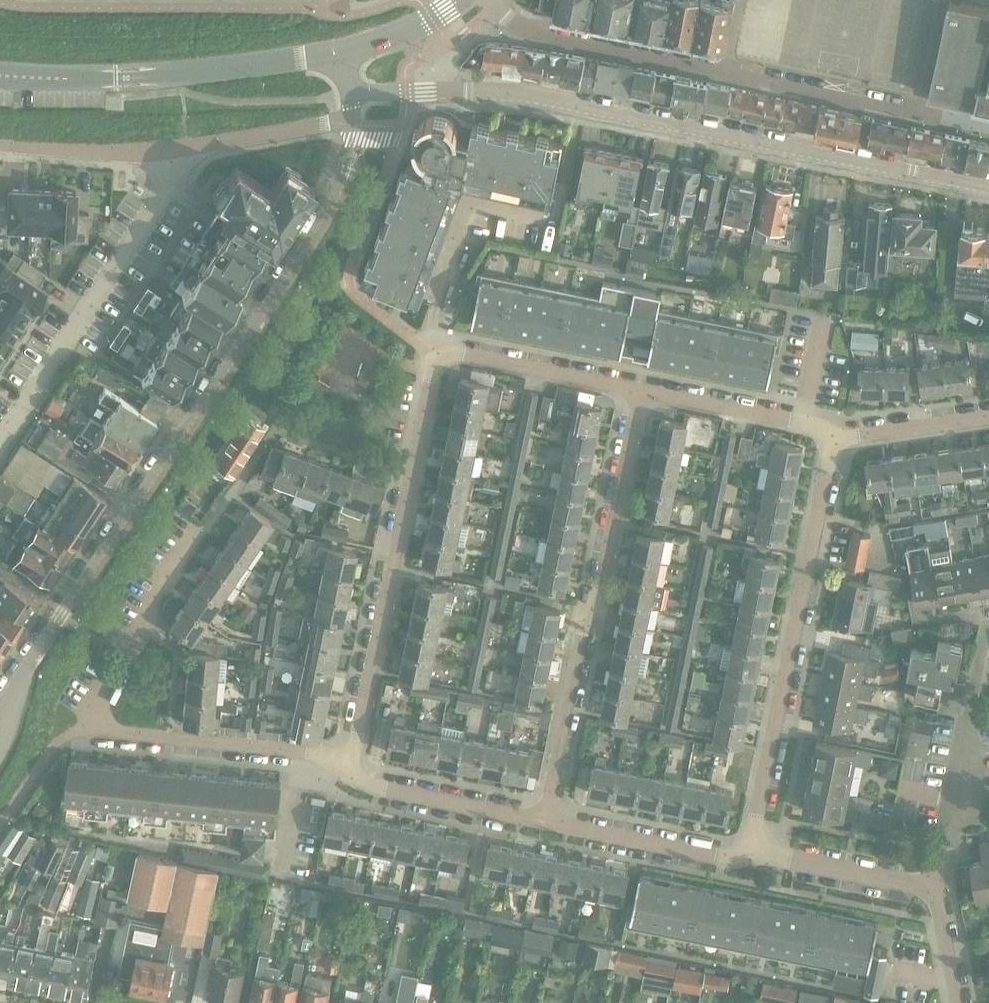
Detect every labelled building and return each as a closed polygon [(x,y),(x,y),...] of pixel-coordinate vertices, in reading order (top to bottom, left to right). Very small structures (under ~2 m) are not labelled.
[(553,18),(587,25),(592,0),(542,0),(540,7),(554,10),(553,18)] [(587,25),(628,33),(634,0),(592,0),(587,25)] [(628,33),(665,40),(672,2),(663,0),(634,0),(628,33)] [(665,40),(692,46),(702,0),(673,0),(672,2),(665,40)] [(692,46),(708,49),(725,52),(734,6),(718,3),(703,0),(702,0),(692,46)] [(930,95),(988,108),(988,9),(949,1),(930,95)] [(482,60),(484,61),(483,64),(493,66),(492,71),(500,72),(506,45),(487,43),(487,46),(484,46),(480,50),(479,55),(482,60)] [(506,45),(500,72),(502,72),(522,76),(528,48),(508,45),(506,45)] [(528,48),(522,76),(543,79),(544,72),(543,72),(547,51),(537,49),(528,48)] [(544,72),(543,79),(550,80),(551,74),(562,76),(561,82),(563,82),(564,76),(562,76),(567,54),(564,53),(547,51),(543,72),(544,72)] [(564,76),(563,82),(581,86),(586,58),(567,54),(562,76),(564,76)] [(586,58),(581,86),(595,89),(601,60),(586,58)] [(601,60),(595,89),(600,90),(601,84),(614,86),(619,64),(601,60)] [(619,64),(614,86),(613,93),(618,94),(619,87),(632,90),(638,68),(619,64)] [(638,68),(632,90),(631,97),(636,98),(638,91),(652,94),(657,72),(638,68)] [(657,72),(652,94),(672,98),(676,76),(657,72)] [(676,76),(672,98),(671,105),(687,108),(693,80),(676,76)] [(693,80),(687,108),(706,112),(707,107),(704,107),(709,83),(693,80)] [(704,107),(707,107),(707,105),(728,109),(733,88),(709,83),(704,107)] [(733,88),(728,109),(746,113),(750,92),(733,88)] [(750,92),(746,113),(744,119),(748,120),(750,114),(762,116),(761,123),(763,123),(768,96),(750,92)] [(768,96),(763,123),(766,124),(767,118),(782,121),(786,100),(768,96)] [(786,100),(782,121),(800,125),(804,104),(786,100)] [(804,104),(800,125),(816,129),(820,107),(804,104)] [(820,107),(816,129),(815,134),(837,138),(842,112),(820,107)] [(842,112),(837,138),(858,142),(863,116),(842,112)] [(863,116),(858,142),(868,144),(885,148),(886,143),(908,148),(912,127),(863,116)] [(370,268),(368,273),(379,277),(376,285),(382,288),(411,299),(411,297),(454,184),(438,178),(441,168),(458,172),(459,171),(462,162),(557,181),(560,165),(564,143),(562,142),(561,145),(555,144),(556,141),(550,140),(538,138),(532,136),(532,139),(526,138),(526,135),(521,134),(509,132),(503,130),(503,133),(497,132),(497,129),(491,128),(480,126),(475,125),(474,124),(473,130),(471,138),(459,136),(459,135),(459,134),(459,133),(458,132),(458,130),(457,129),(457,128),(456,127),(456,126),(455,125),(454,124),(453,123),(452,122),(451,121),(450,121),(449,120),(448,119),(447,119),(446,118),(445,118),(444,118),(443,117),(442,117),(441,117),(439,117),(438,117),(437,117),(436,117),(435,117),(434,117),(433,118),(431,118),(430,118),(429,119),(428,119),(427,120),(426,120),(425,121),(424,122),(424,123),(423,123),(422,124),(421,125),(421,126),(420,127),(419,128),(419,129),(419,130),(418,131),(418,133),(418,134),(417,135),(417,136),(417,137),(417,138),(417,139),(417,141),(418,141),(418,142),(418,143),(418,144),(419,145),(419,146),(420,147),(420,148),(421,149),(421,150),(422,151),(423,152),(424,153),(424,154),(425,154),(426,155),(427,156),(428,156),(425,173),(410,167),(408,167),(406,172),(402,183),(395,199),(391,211),(385,227),(381,239),(374,256),(370,268)] [(912,127),(908,148),(944,156),(948,135),(923,130),(912,127)] [(948,135),(944,156),(967,161),(971,140),(948,135)] [(967,161),(988,166),(988,165),(988,144),(971,140),(967,161)] [(590,201),(605,204),(615,154),(587,148),(576,204),(589,207),(590,201)] [(615,154),(605,204),(604,209),(619,212),(619,213),(630,215),(629,221),(625,220),(620,243),(633,246),(633,245),(637,224),(638,224),(641,207),(634,206),(643,159),(615,154)] [(651,160),(641,207),(638,224),(665,230),(667,220),(656,217),(658,209),(661,209),(670,165),(651,160)] [(229,220),(182,292),(224,320),(236,303),(230,299),(273,233),(279,237),(313,187),(300,179),(294,186),(280,176),(271,189),(236,166),(216,196),(228,204),(221,215),(229,220)] [(678,166),(667,220),(665,230),(660,251),(660,254),(672,256),(674,245),(681,211),(693,213),(702,171),(678,166)] [(717,224),(720,211),(727,177),(706,172),(696,219),(717,224)] [(755,185),(753,181),(746,179),(742,182),(731,180),(720,236),(730,238),(734,221),(750,224),(758,185),(755,185)] [(753,239),(749,259),(760,261),(764,241),(765,241),(767,233),(790,238),(794,238),(797,223),(790,222),(788,221),(790,211),(790,210),(794,191),(794,190),(790,189),(768,184),(759,224),(756,223),(753,239)] [(9,236),(9,227),(29,228),(31,188),(8,187),(7,209),(0,208),(0,236),(9,236)] [(29,231),(29,232),(53,233),(53,232),(53,229),(55,189),(31,188),(29,228),(29,231)] [(79,190),(55,189),(53,229),(74,230),(74,233),(73,238),(89,239),(90,212),(78,212),(79,190)] [(888,270),(890,246),(893,204),(870,203),(866,261),(849,260),(847,283),(867,285),(868,272),(888,273),(888,270)] [(812,284),(838,287),(840,263),(842,263),(846,218),(839,217),(840,209),(832,208),(825,207),(824,216),(817,215),(813,261),(814,261),(812,284)] [(893,246),(890,246),(888,270),(897,271),(898,257),(905,258),(910,258),(920,257),(931,255),(931,251),(935,251),(937,224),(922,223),(923,214),(896,212),(893,246)] [(957,293),(986,296),(985,310),(988,310),(988,230),(963,228),(957,293)] [(561,241),(559,252),(570,254),(573,244),(561,241)] [(627,270),(626,276),(643,280),(646,268),(648,268),(649,261),(658,262),(659,257),(660,254),(660,251),(652,249),(633,245),(633,246),(630,257),(629,264),(628,264),(627,270)] [(595,252),(592,263),(612,267),(614,255),(605,254),(595,252)] [(706,262),(704,272),(706,272),(711,274),(715,258),(708,256),(706,262)] [(0,272),(0,286),(35,309),(48,289),(40,283),(47,273),(24,258),(17,268),(13,266),(12,267),(6,263),(0,272)] [(482,278),(473,324),(475,324),(475,320),(490,323),(489,327),(518,333),(519,328),(533,331),(533,335),(534,335),(534,332),(549,335),(548,339),(577,345),(578,340),(592,343),(591,347),(610,351),(635,356),(637,344),(651,347),(649,359),(663,294),(604,282),(601,296),(600,302),(584,299),(585,293),(566,289),(565,295),(517,285),(519,280),(499,276),(498,281),(482,278)] [(22,328),(35,309),(0,286),(0,313),(22,328)] [(147,287),(140,298),(148,303),(155,292),(147,287)] [(749,288),(747,295),(755,296),(756,289),(749,288)] [(786,289),(784,303),(798,305),(800,291),(786,289)] [(663,294),(649,359),(665,362),(666,358),(680,361),(680,365),(681,365),(681,361),(696,364),(695,368),(724,374),(725,370),(739,373),(738,377),(739,377),(740,373),(755,376),(754,380),(769,383),(776,352),(780,332),(768,330),(767,335),(736,329),(737,323),(717,320),(716,325),(685,318),(686,313),(660,308),(663,294)] [(140,298),(133,309),(141,314),(148,303),(140,298)] [(182,298),(169,317),(209,343),(222,324),(221,323),(221,324),(191,304),(190,303),(182,298)] [(887,302),(886,316),(896,317),(897,303),(887,302)] [(10,346),(22,328),(0,313),(0,339),(10,346)] [(169,317),(157,335),(197,361),(209,343),(169,317)] [(124,323),(117,334),(125,339),(132,328),(124,323)] [(886,325),(886,342),(900,342),(900,325),(886,325)] [(853,331),(852,347),(879,349),(880,333),(853,331)] [(927,344),(942,347),(941,344),(943,335),(930,333),(927,344)] [(117,334),(110,345),(117,350),(125,339),(117,334)] [(146,352),(145,353),(185,379),(197,361),(157,335),(146,352)] [(941,344),(942,347),(954,349),(956,338),(943,335),(941,344)] [(10,346),(0,339),(0,361),(10,346)] [(153,359),(141,377),(142,378),(172,397),(172,398),(173,398),(185,379),(145,353),(153,359)] [(860,394),(884,394),(885,367),(866,366),(866,359),(855,359),(855,371),(861,372),(860,394)] [(944,362),(948,389),(971,386),(967,359),(944,362)] [(920,365),(920,368),(924,390),(924,393),(948,389),(944,362),(920,365)] [(885,367),(884,394),(908,395),(909,392),(924,390),(920,368),(909,369),(909,367),(885,367)] [(108,371),(103,381),(115,388),(121,377),(108,371)] [(462,379),(457,403),(487,409),(499,411),(504,388),(462,379)] [(512,379),(510,387),(524,390),(526,382),(512,379)] [(114,408),(103,424),(140,448),(157,422),(139,410),(105,388),(98,398),(114,408)] [(150,393),(139,410),(157,422),(158,421),(167,406),(168,405),(161,401),(150,393)] [(529,393),(527,404),(537,406),(539,395),(529,393)] [(545,396),(540,417),(552,419),(556,398),(545,396)] [(53,398),(45,410),(57,418),(65,406),(53,398)] [(559,423),(572,426),(598,431),(603,408),(576,402),(574,413),(562,411),(559,423)] [(457,403),(452,426),(482,433),(487,409),(457,403)] [(527,404),(524,416),(534,418),(537,406),(527,404)] [(214,462),(233,474),(264,427),(245,415),(214,462)] [(88,439),(128,465),(140,448),(103,424),(91,416),(80,433),(88,439)] [(524,416),(522,426),(532,428),(534,418),(524,416)] [(508,420),(506,433),(515,435),(518,422),(508,420)] [(663,420),(659,439),(686,445),(689,425),(663,420)] [(80,466),(82,464),(115,485),(128,465),(88,439),(83,446),(69,439),(51,426),(48,430),(39,424),(28,441),(37,447),(54,459),(88,481),(93,474),(80,466)] [(452,426),(447,448),(477,455),(482,433),(452,426)] [(522,426),(520,436),(530,438),(532,428),(522,426)] [(572,426),(567,450),(594,455),(598,431),(572,426)] [(757,432),(757,436),(759,439),(763,440),(766,438),(767,434),(764,431),(761,430),(757,432)] [(728,433),(725,445),(735,447),(737,435),(728,433)] [(520,436),(518,449),(527,451),(530,438),(520,436)] [(742,436),(738,456),(750,459),(754,438),(742,436)] [(659,439),(654,464),(680,472),(686,445),(659,439)] [(0,474),(0,476),(1,476),(17,486),(36,498),(45,485),(45,484),(57,466),(33,450),(23,443),(21,442),(0,474)] [(758,463),(763,464),(799,472),(804,448),(776,442),(774,455),(760,452),(758,463)] [(725,445),(723,456),(732,458),(735,447),(725,445)] [(961,449),(965,474),(988,471),(984,445),(961,449)] [(272,485),(293,493),(298,486),(307,459),(285,451),(285,452),(271,447),(261,476),(274,481),(272,485)] [(447,448),(443,472),(470,477),(472,478),(473,477),(477,455),(447,448)] [(518,449),(515,462),(525,464),(527,451),(518,449)] [(938,452),(941,477),(965,474),(961,449),(938,452)] [(567,450),(562,472),(589,478),(594,455),(567,450)] [(915,455),(919,480),(941,477),(938,452),(915,455)] [(891,459),(895,484),(919,480),(915,455),(891,459)] [(723,456),(721,466),(730,468),(732,458),(723,456)] [(298,486),(293,493),(316,501),(328,467),(307,459),(298,486)] [(887,516),(890,516),(891,523),(900,521),(899,515),(898,505),(895,484),(891,459),(868,462),(871,487),(884,485),(887,507),(886,507),(887,516)] [(515,462),(512,474),(522,476),(525,464),(515,462)] [(654,464),(648,490),(675,496),(680,472),(654,464)] [(759,487),(767,489),(795,495),(799,472),(763,464),(759,487)] [(721,466),(718,476),(728,478),(730,468),(721,466)] [(328,467),(316,501),(318,502),(321,494),(341,501),(351,475),(328,467)] [(443,472),(438,495),(465,501),(467,501),(472,481),(485,484),(484,490),(500,493),(501,484),(486,481),(486,479),(473,477),(472,478),(470,477),(443,472)] [(562,472),(557,496),(584,502),(589,478),(562,472)] [(512,474),(510,485),(520,486),(522,476),(512,474)] [(351,475),(341,501),(338,509),(362,518),(365,509),(376,513),(385,486),(377,483),(376,484),(351,475)] [(17,486),(1,476),(0,477),(0,507),(4,500),(7,502),(6,503),(24,515),(36,498),(17,486)] [(52,503),(49,507),(86,531),(107,499),(73,476),(55,505),(52,503)] [(718,476),(716,488),(726,490),(728,478),(718,476)] [(510,485),(508,496),(518,498),(520,486),(510,485)] [(716,488),(713,500),(723,502),(726,490),(716,488)] [(767,489),(763,509),(762,511),(784,516),(790,517),(795,495),(767,489)] [(977,491),(978,503),(988,501),(988,489),(977,491)] [(671,518),(675,496),(648,490),(644,513),(671,518)] [(931,502),(933,516),(946,514),(946,512),(945,500),(944,493),(935,495),(936,501),(931,502)] [(438,495),(434,516),(463,522),(467,501),(465,501),(438,495)] [(508,496),(506,506),(516,509),(518,498),(508,496)] [(557,496),(553,518),(580,524),(584,502),(557,496)] [(180,506),(202,521),(210,509),(201,503),(199,506),(185,497),(180,506)] [(255,506),(274,519),(280,511),(260,497),(255,506)] [(945,500),(946,512),(959,510),(957,498),(945,500)] [(713,500),(711,512),(721,514),(723,502),(713,500)] [(898,505),(899,515),(911,513),(910,503),(898,505)] [(506,506),(504,517),(513,519),(516,509),(506,506)] [(38,523),(75,547),(86,531),(49,507),(38,523)] [(250,510),(238,527),(260,544),(273,525),(250,510)] [(280,511),(274,519),(285,527),(291,519),(280,511)] [(786,540),(790,517),(784,516),(762,511),(759,525),(751,523),(749,533),(786,540)] [(718,527),(719,524),(721,514),(711,512),(708,525),(718,527)] [(967,515),(968,524),(979,523),(977,513),(967,515)] [(958,526),(968,524),(967,515),(956,517),(958,526)] [(434,516),(429,540),(458,546),(463,522),(434,516)] [(504,517),(501,528),(511,530),(513,519),(504,517)] [(553,518),(548,541),(574,547),(575,547),(580,524),(553,518)] [(300,520),(297,529),(305,532),(309,523),(300,520)] [(925,523),(926,531),(936,529),(935,521),(925,523)] [(26,542),(62,566),(75,547),(38,523),(26,542)] [(916,532),(926,531),(925,523),(914,524),(916,532)] [(324,526),(322,536),(334,538),(335,528),(324,526)] [(724,527),(722,535),(729,537),(731,537),(733,529),(733,528),(724,526),(724,527)] [(238,527),(224,547),(247,563),(260,544),(238,527)] [(335,528),(334,538),(346,540),(348,531),(335,528)] [(501,528),(499,540),(509,542),(511,530),(501,528)] [(640,532),(635,556),(662,562),(667,538),(640,532)] [(853,532),(847,564),(865,568),(872,536),(853,532)] [(276,547),(288,551),(292,538),(281,534),(276,547)] [(5,557),(13,562),(50,586),(62,566),(26,542),(18,537),(5,557)] [(290,553),(300,557),(305,542),(295,538),(290,553)] [(456,558),(458,546),(429,540),(424,562),(462,570),(464,560),(456,558)] [(499,540),(496,552),(506,553),(509,542),(499,540)] [(537,560),(544,562),(543,565),(570,570),(575,547),(574,547),(548,541),(541,540),(537,560)] [(704,545),(701,557),(713,559),(715,547),(704,545)] [(326,559),(323,574),(352,578),(356,554),(318,546),(316,557),(326,559)] [(213,564),(235,581),(241,585),(253,568),(247,563),(224,547),(213,564)] [(496,552),(494,563),(504,565),(506,553),(496,552)] [(749,565),(747,578),(776,585),(781,561),(751,555),(745,554),(743,563),(749,565)] [(978,593),(988,591),(988,555),(972,558),(978,593)] [(635,556),(630,578),(666,586),(671,564),(662,562),(635,556)] [(701,557),(699,568),(710,570),(713,559),(701,557)] [(952,561),(958,597),(978,593),(972,558),(952,561)] [(932,565),(937,601),(958,597),(952,561),(932,565)] [(494,563),(492,575),(491,576),(501,578),(504,565),(494,563)] [(213,564),(199,584),(220,602),(235,581),(213,564)] [(566,591),(570,570),(543,565),(539,586),(566,591)] [(910,569),(917,604),(937,601),(932,565),(910,569)] [(270,566),(266,577),(277,581),(281,570),(270,566)] [(699,568),(696,579),(708,582),(710,570),(699,568)] [(283,572),(279,584),(290,588),(294,576),(283,572)] [(900,592),(902,579),(870,572),(868,584),(844,579),(835,622),(866,629),(872,600),(890,604),(893,590),(900,592)] [(323,574),(318,596),(347,598),(352,578),(323,574)] [(273,592),(277,581),(266,577),(263,588),(273,592)] [(630,578),(626,602),(653,607),(662,609),(667,586),(666,586),(630,578)] [(747,578),(742,602),(771,609),(776,585),(747,578)] [(696,579),(694,590),(706,593),(708,582),(696,579)] [(25,622),(38,603),(4,580),(0,586),(0,605),(25,622)] [(420,583),(415,606),(445,613),(445,612),(453,613),(458,591),(420,583)] [(199,584),(184,606),(207,622),(220,602),(199,584)] [(290,588),(279,584),(275,596),(286,600),(290,588)] [(694,590),(692,602),(703,604),(706,593),(694,590)] [(487,595),(484,609),(496,611),(498,598),(487,595)] [(318,596),(314,616),(343,622),(347,598),(318,596)] [(626,602),(621,625),(648,631),(653,607),(626,602)] [(692,602),(689,614),(701,616),(703,604),(692,602)] [(742,602),(737,624),(767,630),(771,609),(742,602)] [(243,610),(239,615),(248,622),(255,612),(257,610),(248,603),(243,610)] [(15,638),(25,622),(0,605),(0,628),(15,638)] [(191,640),(190,651),(213,653),(214,642),(203,641),(203,636),(198,634),(207,622),(184,606),(170,626),(191,640)] [(415,606),(410,629),(440,636),(445,613),(415,606)] [(535,606),(530,630),(557,635),(562,612),(535,606)] [(271,608),(268,632),(279,634),(282,610),(271,608)] [(484,609),(482,619),(481,622),(493,624),(496,611),(484,609)] [(255,612),(253,625),(265,627),(267,614),(255,612)] [(689,614),(687,626),(698,628),(701,616),(689,614)] [(300,638),(309,640),(338,645),(343,622),(314,616),(304,615),(300,638)] [(481,622),(479,632),(491,634),(493,624),(481,622)] [(737,624),(732,648),(762,654),(767,630),(737,624)] [(263,639),(265,627),(253,625),(251,638),(263,639)] [(621,625),(616,648),(643,654),(648,631),(621,625)] [(687,626),(684,638),(696,641),(698,628),(687,626)] [(4,654),(15,638),(0,628),(0,652),(4,654)] [(410,629),(406,652),(433,658),(436,658),(440,636),(410,629)] [(530,630),(525,652),(552,658),(557,635),(530,630)] [(266,644),(277,646),(279,634),(268,632),(266,644)] [(479,632),(477,642),(489,644),(491,634),(479,632)] [(684,638),(682,649),(694,652),(696,641),(684,638)] [(309,640),(304,667),(333,671),(338,645),(309,640)] [(913,647),(910,660),(958,670),(963,645),(939,640),(936,652),(913,647)] [(477,642),(475,653),(486,655),(489,644),(477,642)] [(829,652),(824,676),(862,683),(864,673),(877,676),(880,662),(870,660),(872,648),(845,642),(843,655),(829,652)] [(250,645),(247,659),(260,661),(262,647),(250,645)] [(616,648),(612,670),(638,676),(639,674),(646,675),(650,655),(643,654),(616,648)] [(732,648),(728,670),(757,677),(762,654),(732,648)] [(682,649),(680,659),(680,660),(691,663),(694,652),(682,649)] [(190,652),(188,676),(218,679),(220,656),(212,655),(190,652)] [(406,652),(401,676),(431,682),(436,658),(433,658),(406,652)] [(525,652),(520,675),(546,680),(547,680),(552,658),(525,652)] [(475,653),(473,664),(484,666),(486,655),(475,653)] [(680,660),(678,671),(689,673),(691,663),(680,660)] [(915,698),(940,703),(942,691),(963,696),(966,683),(956,681),(958,670),(910,660),(908,672),(920,674),(915,698)] [(473,664),(470,676),(482,678),(484,666),(473,664)] [(263,665),(261,678),(272,679),(274,667),(263,665)] [(898,665),(881,668),(884,681),(901,677),(898,665)] [(304,667),(299,690),(328,694),(333,671),(304,667)] [(247,670),(245,682),(256,684),(258,671),(247,670)] [(612,670),(607,694),(634,700),(638,676),(612,670)] [(728,670),(723,693),(753,700),(757,677),(728,670)] [(678,671),(675,682),(687,684),(689,673),(678,671)] [(520,675),(516,698),(543,704),(547,680),(546,680),(520,675)] [(188,676),(185,702),(215,704),(215,702),(223,702),(225,679),(218,679),(188,676)] [(470,676),(468,688),(479,691),(482,678),(470,676)] [(824,676),(819,699),(857,707),(857,706),(859,697),(872,699),(875,685),(862,683),(824,676)] [(261,678),(259,690),(271,692),(272,679),(261,678)] [(244,695),(254,696),(256,684),(245,682),(244,695)] [(675,682),(673,694),(685,696),(687,684),(675,682)] [(411,693),(425,696),(428,686),(413,683),(411,693)] [(428,686),(425,696),(448,701),(450,691),(428,686)] [(299,690),(294,714),(324,716),(328,694),(299,690)] [(457,703),(472,706),(474,695),(460,691),(457,703)] [(723,693),(718,717),(746,723),(748,723),(753,700),(723,693)] [(607,694),(602,716),(629,721),(634,700),(607,694)] [(673,694),(671,706),(682,708),(685,696),(673,694)] [(474,695),(472,706),(484,709),(486,697),(474,695)] [(828,726),(826,738),(853,743),(855,731),(852,731),(854,720),(867,723),(870,709),(857,706),(857,707),(819,699),(814,723),(828,726)] [(185,702),(183,723),(221,727),(222,717),(214,716),(215,704),(185,702)] [(503,711),(517,714),(519,704),(505,702),(503,711)] [(519,704),(517,714),(528,716),(528,718),(540,720),(542,709),(519,704)] [(671,706),(668,717),(680,719),(682,708),(671,706)] [(889,721),(900,723),(902,715),(890,713),(889,721)] [(294,714),(291,732),(319,737),(324,716),(294,714)] [(242,715),(240,729),(250,730),(251,716),(242,715)] [(389,753),(412,758),(418,728),(406,725),(408,718),(397,716),(389,753)] [(668,717),(666,729),(677,731),(680,719),(668,717)] [(718,717),(714,738),(744,744),(748,723),(746,723),(718,717)] [(256,719),(255,730),(264,731),(266,720),(256,719)] [(418,728),(412,758),(436,762),(443,725),(420,720),(418,728)] [(888,722),(885,735),(894,737),(897,724),(888,722)] [(612,733),(625,736),(627,726),(614,724),(612,733)] [(443,725),(436,762),(458,767),(464,737),(466,730),(443,725)] [(627,726),(625,736),(637,738),(639,729),(627,726)] [(658,744),(670,746),(672,737),(673,734),(661,732),(658,744)] [(672,737),(670,746),(683,749),(685,737),(673,734),(672,737)] [(464,737),(458,767),(481,772),(488,742),(464,737)] [(488,742),(481,772),(504,776),(510,746),(488,742)] [(705,752),(716,754),(718,745),(707,742),(705,752)] [(891,827),(893,817),(893,815),(870,810),(872,800),(849,795),(855,762),(871,766),(874,753),(818,742),(804,810),(829,815),(829,818),(838,820),(838,816),(891,827)] [(718,745),(716,754),(728,757),(730,747),(718,745)] [(510,746),(504,776),(527,781),(533,751),(510,746)] [(590,793),(613,798),(619,768),(606,766),(608,758),(597,756),(590,793)] [(267,836),(276,837),(282,783),(252,780),(252,777),(251,777),(250,780),(192,774),(192,771),(191,771),(191,774),(132,767),(132,765),(131,765),(131,767),(71,761),(66,806),(85,808),(84,817),(108,819),(109,811),(145,815),(144,823),(168,825),(169,817),(204,821),(204,829),(228,832),(229,823),(245,825),(242,854),(265,857),(267,836)] [(619,768),(613,798),(636,803),(642,773),(619,768)] [(642,773),(636,803),(659,807),(664,778),(664,777),(642,773)] [(664,778),(659,807),(682,812),(688,783),(688,782),(664,777),(664,778)] [(688,783),(682,812),(704,816),(710,788),(710,787),(688,782),(688,783)] [(710,788),(704,816),(728,821),(734,791),(710,787),(710,788)] [(332,812),(327,837),(326,842),(327,842),(326,848),(347,853),(349,846),(356,817),(332,812)] [(356,817),(349,846),(373,851),(381,822),(356,817)] [(381,822),(373,851),(372,858),(395,863),(396,856),(402,826),(381,822)] [(402,826),(396,856),(418,861),(424,831),(402,826)] [(6,841),(13,845),(8,853),(23,862),(39,837),(23,827),(22,830),(19,834),(13,830),(6,841)] [(424,831),(418,861),(441,865),(448,836),(424,831)] [(448,836),(441,865),(453,868),(452,875),(462,878),(470,840),(448,836)] [(54,873),(67,846),(53,839),(40,867),(54,873)] [(71,841),(56,875),(67,880),(82,845),(71,841)] [(87,875),(94,858),(98,847),(85,841),(73,869),(87,875)] [(988,897),(988,847),(988,842),(980,844),(984,862),(971,864),(977,900),(988,897)] [(496,876),(510,879),(515,849),(491,844),(484,882),(494,884),(496,876)] [(8,853),(0,848),(0,867),(8,853)] [(180,860),(268,878),(271,866),(197,851),(182,848),(180,860)] [(515,849),(510,879),(533,884),(540,854),(515,849)] [(32,853),(28,862),(39,867),(43,858),(32,853)] [(125,891),(124,897),(126,897),(129,898),(148,902),(170,907),(166,922),(165,928),(164,934),(162,946),(166,946),(164,958),(171,960),(175,937),(204,943),(206,931),(213,902),(219,871),(139,854),(131,891),(127,890),(125,889),(125,891)] [(540,854),(533,884),(556,889),(562,859),(540,854)] [(562,859),(556,889),(578,893),(584,863),(562,859)] [(28,862),(26,861),(17,880),(30,886),(39,867),(28,862)] [(584,863),(578,893),(600,898),(606,868),(584,863)] [(606,868),(600,898),(623,902),(629,872),(606,868)] [(330,874),(328,886),(341,888),(343,877),(330,874)] [(635,902),(630,926),(638,927),(643,928),(645,922),(662,925),(679,929),(679,930),(678,936),(690,938),(702,940),(703,935),(704,934),(719,937),(721,937),(738,941),(737,947),(749,950),(762,953),(763,946),(780,949),(790,951),(797,953),(796,959),(809,962),(820,964),(822,958),(828,959),(838,961),(833,982),(880,991),(884,969),(888,950),(874,947),(877,931),(879,923),(847,917),(832,914),(825,912),(819,911),(790,905),(789,905),(774,902),(760,899),(739,895),(730,893),(700,887),(671,881),(649,877),(641,875),(635,902)] [(343,877),(341,888),(354,891),(357,880),(343,877)] [(376,883),(373,895),(387,898),(389,886),(376,883)] [(44,902),(43,904),(56,909),(59,902),(63,891),(63,890),(51,886),(50,885),(44,902)] [(303,888),(301,898),(320,902),(322,891),(322,890),(304,886),(303,888)] [(389,886),(387,898),(400,900),(402,889),(389,886)] [(92,917),(98,892),(85,889),(79,914),(92,917)] [(421,893),(419,904),(434,907),(436,896),(421,893)] [(119,928),(125,900),(102,895),(96,923),(119,928)] [(436,896),(434,907),(447,910),(449,898),(436,896)] [(380,904),(379,915),(391,917),(393,908),(393,906),(380,904)] [(400,906),(398,919),(412,922),(415,909),(401,906),(400,906)] [(489,906),(486,918),(500,921),(503,909),(489,906)] [(503,909),(500,921),(514,924),(517,912),(503,909)] [(265,914),(258,947),(268,949),(275,916),(265,914)] [(535,916),(546,930),(549,918),(535,916)] [(464,933),(491,939),(494,923),(467,917),(464,933)] [(549,918),(546,930),(559,933),(561,921),(549,918)] [(129,939),(121,975),(135,978),(132,989),(137,989),(136,993),(149,996),(150,992),(167,996),(169,984),(173,985),(176,971),(174,970),(176,961),(171,960),(164,958),(166,946),(162,946),(164,934),(165,928),(132,921),(129,939)] [(494,923),(491,942),(500,944),(506,945),(509,928),(509,927),(494,923)] [(580,925),(578,937),(591,939),(593,927),(580,925)] [(593,927),(591,939),(605,942),(607,930),(593,927)] [(522,947),(521,949),(541,953),(545,933),(526,929),(526,930),(525,932),(525,933),(524,937),(522,945),(522,947)] [(37,947),(29,987),(48,991),(58,942),(60,932),(52,930),(48,949),(37,947)] [(209,930),(205,953),(219,955),(223,933),(209,930)] [(9,983),(17,942),(15,942),(16,934),(9,932),(7,940),(0,939),(0,981),(9,983)] [(17,942),(9,983),(29,987),(37,947),(25,944),(26,936),(19,934),(17,942)] [(305,937),(302,948),(311,950),(314,940),(314,939),(305,937)] [(562,939),(559,955),(576,958),(579,942),(562,939)] [(58,942),(48,991),(67,995),(75,954),(63,952),(65,944),(58,942)] [(609,966),(613,949),(588,944),(585,961),(609,966)] [(75,954),(67,995),(87,999),(95,958),(97,957),(98,950),(90,949),(89,957),(75,954)] [(619,964),(647,971),(649,961),(648,960),(649,956),(622,950),(619,964)] [(279,981),(266,978),(271,956),(262,954),(252,1002),(274,1002),(279,981)] [(327,956),(325,970),(339,973),(341,958),(327,956)] [(274,1002),(296,1002),(305,963),(296,961),(291,984),(279,981),(274,1002)] [(649,961),(647,971),(646,974),(674,980),(677,966),(649,961)] [(213,965),(208,988),(213,989),(210,1002),(239,1002),(246,972),(213,965)] [(706,971),(679,966),(675,989),(702,994),(703,985),(704,982),(706,971)] [(400,986),(405,987),(402,1002),(414,1002),(416,993),(416,990),(417,989),(418,980),(419,980),(420,975),(403,971),(400,986)] [(704,982),(703,985),(729,990),(731,976),(706,971),(704,982)] [(333,979),(307,973),(305,985),(301,1002),(328,1002),(333,979)] [(344,997),(343,1002),(373,1002),(375,992),(374,992),(376,982),(367,980),(364,990),(362,990),(360,1001),(344,997)] [(433,984),(419,981),(417,992),(416,994),(419,995),(417,1002),(429,1002),(433,984)] [(783,1002),(795,1002),(798,990),(765,982),(762,998),(783,1002)] [(799,1002),(815,1002),(816,993),(801,990),(799,1002)]
